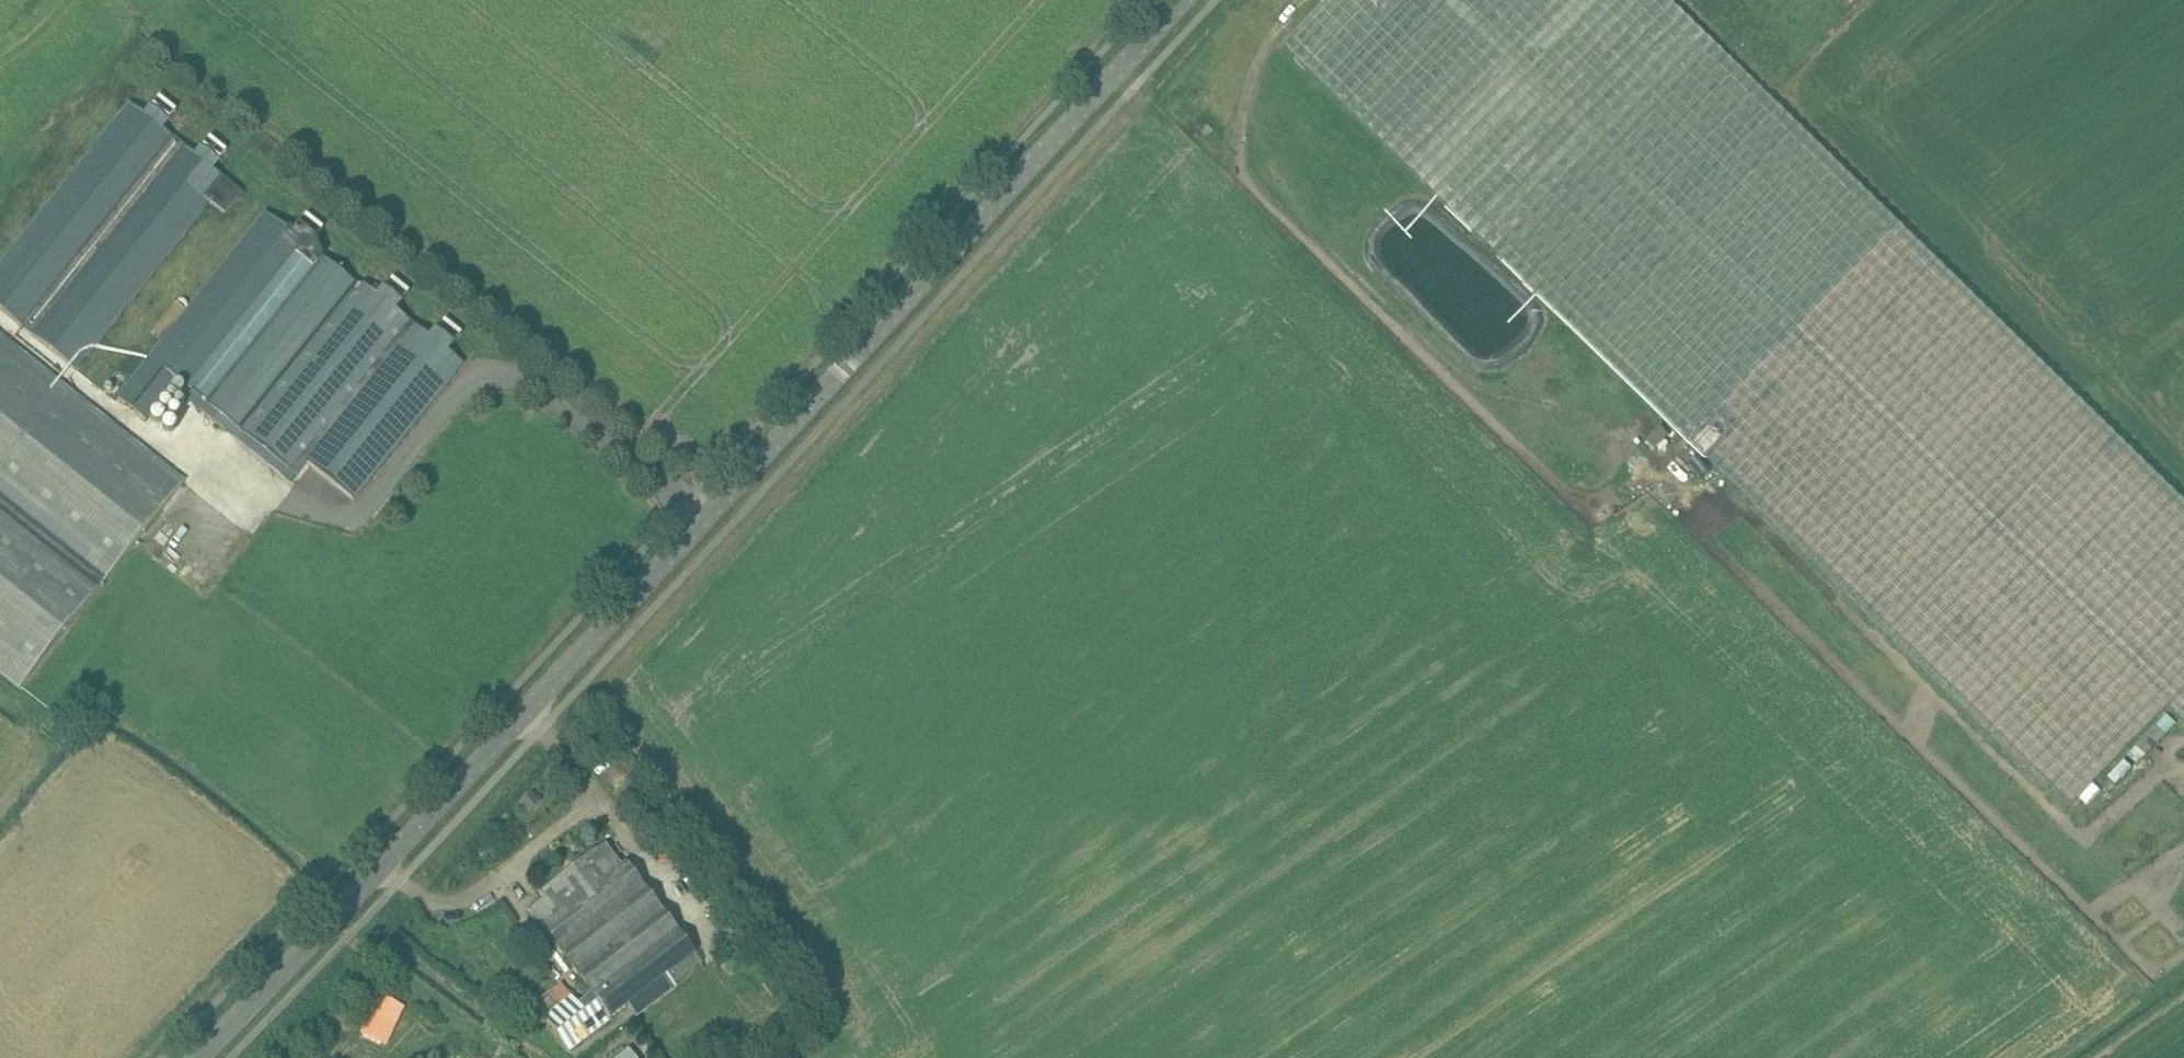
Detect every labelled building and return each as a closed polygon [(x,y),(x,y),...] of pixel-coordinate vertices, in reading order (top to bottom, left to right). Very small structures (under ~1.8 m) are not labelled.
[(1670,0),(1329,0),(1284,46),(2067,811),(2168,707),(2183,723),(2183,502),(1670,0)] [(0,267),(0,309),(75,369),(209,201),(224,214),(242,192),(227,180),(214,170),(230,151),(212,138),(197,156),(160,126),(175,107),(157,93),(142,112),(131,103),(0,267)] [(268,212),(118,399),(146,421),(178,381),(194,393),(188,401),(239,441),(362,287),(360,286),(322,255),(315,239),(297,225),(292,232),(268,212)] [(362,287),(239,441),(293,484),(309,464),(354,500),(464,363),(451,353),(448,351),(453,344),(436,331),(431,337),(395,309),(400,302),(392,296),(384,289),(378,296),(363,283),(360,286),(362,287)] [(184,483),(0,336),(0,672),(20,688),(184,483)] [(526,810),(537,798),(531,792),(520,804),(526,810)] [(695,954),(626,863),(621,867),(604,845),(540,894),(544,899),(529,911),(593,995),(579,1006),(572,997),(545,1018),(570,1050),(695,954)] [(371,1044),(385,1029),(395,1037),(411,1020),(389,1000),(359,1033),(371,1044)] [(335,1057),(362,1057),(347,1045),(335,1057)] [(629,1048),(613,1057),(636,1057),(629,1048)] [(467,1049),(453,1057),(474,1057),(467,1049)]
